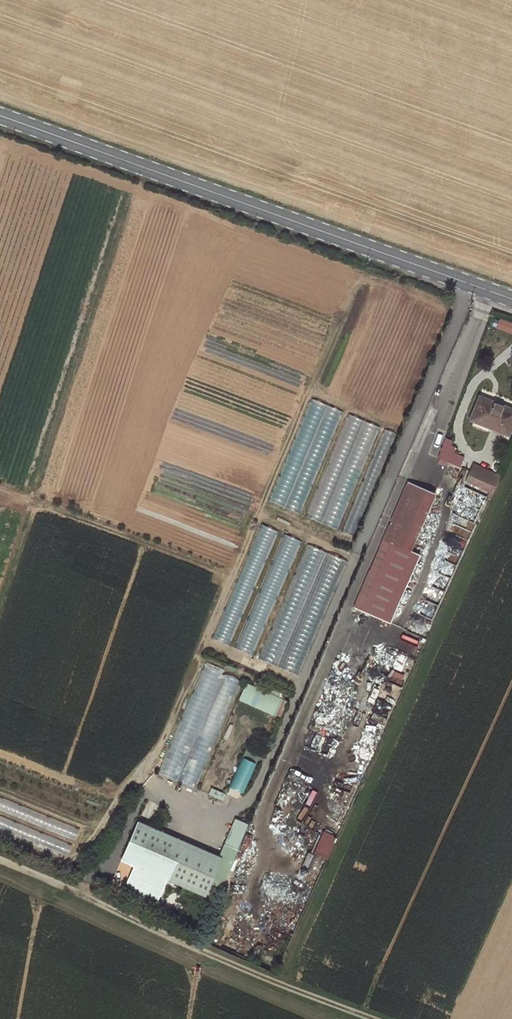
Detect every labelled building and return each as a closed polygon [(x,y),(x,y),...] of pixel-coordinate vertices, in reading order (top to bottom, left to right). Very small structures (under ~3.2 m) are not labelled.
[(507,434),(511,422),(511,411),(479,397),(470,419),(507,434)] [(306,400),(273,503),(287,508),(297,512),(315,457),(308,455),(311,444),(325,449),(338,410),(306,400)] [(346,415),(306,518),(338,531),(378,428),(346,415)] [(381,468),(392,433),(382,430),(371,466),(368,465),(358,494),(365,497),(375,466),(381,468)] [(458,452),(443,446),(435,466),(450,473),(458,452)] [(498,474),(473,464),(466,481),(490,491),(498,474)] [(407,486),(351,612),(359,615),(391,545),(409,554),(434,499),(407,486)] [(351,522),(346,521),(342,533),(348,534),(351,522)] [(254,656),(296,540),(284,536),(277,556),(283,558),(281,564),(280,564),(274,583),(263,579),(237,650),(254,656)] [(300,676),(342,559),(302,545),(260,662),(300,676)] [(391,545),(359,615),(377,624),(409,554),(391,545)] [(226,646),(247,598),(232,592),(211,639),(226,646)] [(391,668),(400,672),(405,658),(397,654),(391,668)] [(197,789),(236,678),(199,665),(160,776),(197,789)] [(243,684),(236,702),(277,719),(284,701),(243,684)] [(238,760),(229,791),(244,795),(252,764),(238,760)] [(35,824),(73,838),(77,828),(39,814),(35,824)] [(237,851),(248,826),(235,821),(224,846),(237,851)] [(12,822),(8,833),(66,855),(70,844),(12,822)] [(137,823),(129,841),(143,847),(151,829),(137,823)] [(143,847),(129,841),(121,861),(134,867),(126,888),(156,901),(165,880),(204,897),(210,884),(164,865),(174,839),(151,829),(143,847)] [(322,832),(311,852),(324,859),(335,839),(322,832)] [(220,859),(174,839),(164,865),(210,884),(220,859)]
